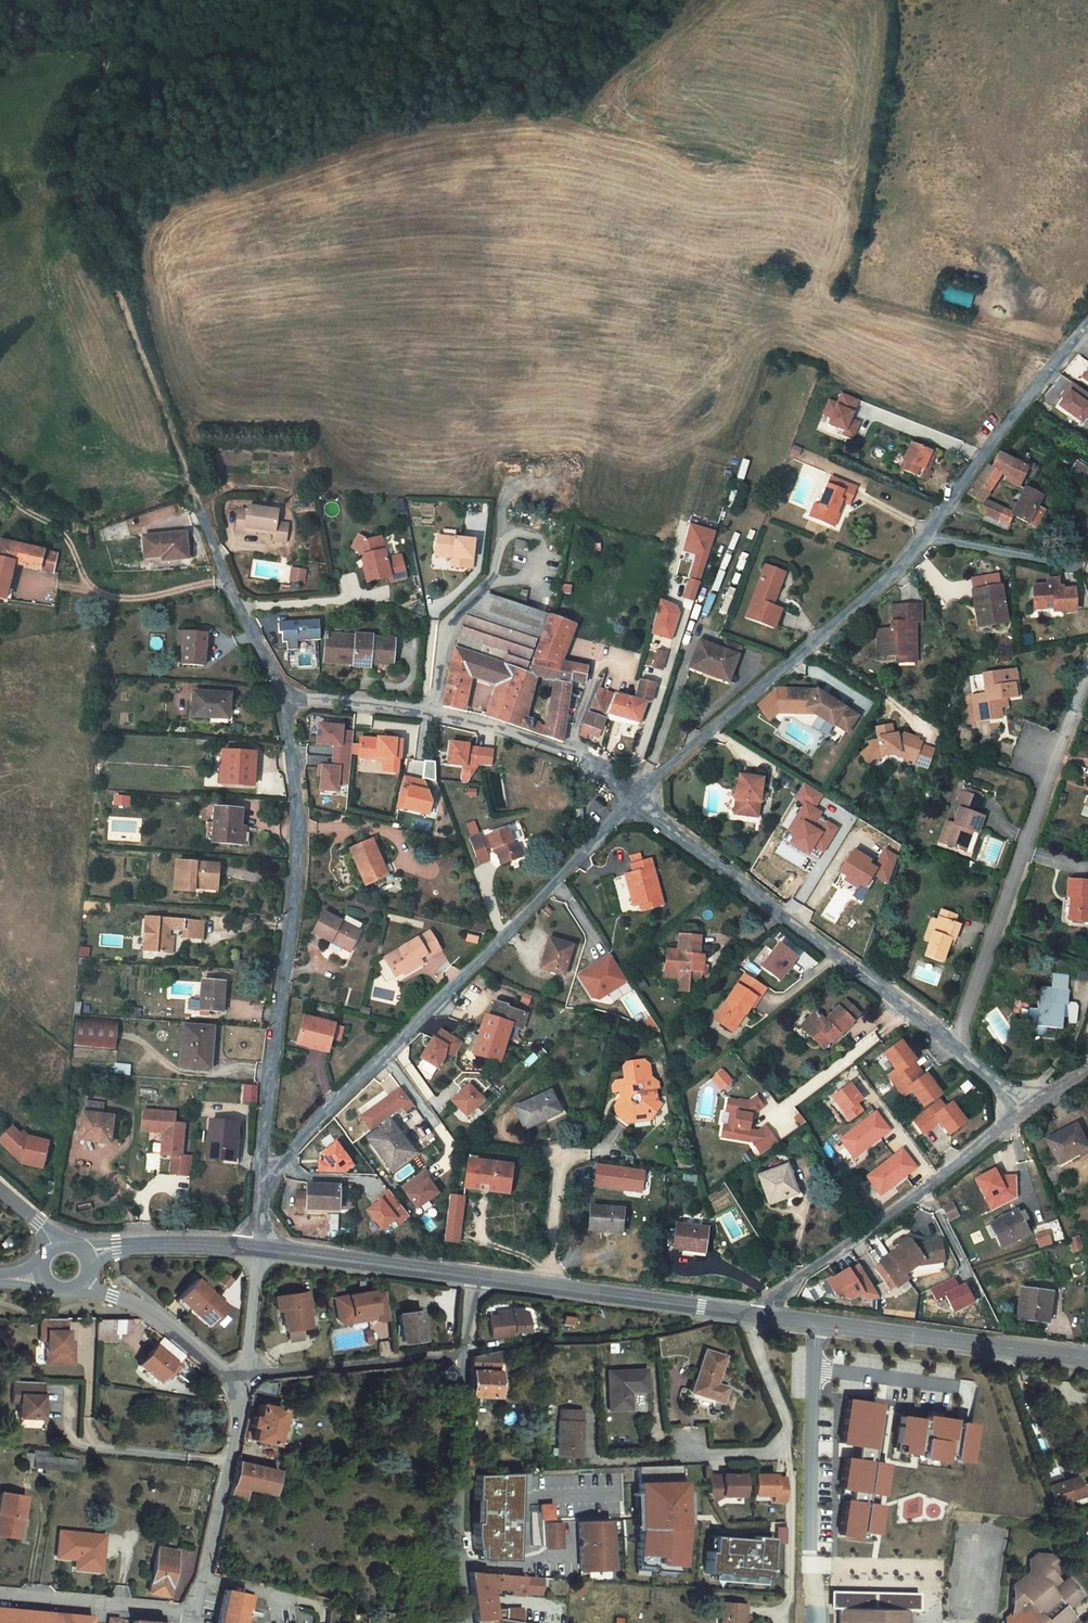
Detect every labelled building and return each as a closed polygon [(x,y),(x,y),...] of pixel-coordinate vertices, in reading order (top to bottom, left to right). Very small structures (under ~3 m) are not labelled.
[(940,287),(938,301),(970,305),(971,291),(940,287)] [(1071,385),(1065,392),(1068,394),(1063,402),(1058,408),(1080,425),(1087,415),(1087,408),(1085,406),(1087,402),(1087,397),(1071,385)] [(1068,394),(1065,392),(1060,399),(1063,402),(1068,394)] [(862,414),(845,406),(841,417),(832,414),(826,428),(834,431),(832,438),(848,445),(846,448),(856,452),(862,437),(854,433),(862,414)] [(913,459),(906,476),(909,477),(906,485),(929,494),(932,486),(930,485),(926,484),(932,466),(913,459)] [(984,519),(1011,531),(1018,519),(1035,528),(1042,514),(1036,510),(1040,502),(1025,494),(1014,516),(990,502),(1005,479),(1016,485),(1014,489),(1020,492),(1028,474),(1026,473),(1028,468),(1022,465),(1019,469),(1001,460),(989,477),(987,475),(980,487),(971,500),(984,507),(984,519)] [(936,467),(932,466),(926,484),(930,485),(936,467)] [(811,530),(831,539),(847,499),(832,493),(820,521),(816,519),(811,530)] [(831,539),(834,540),(843,516),(851,519),(857,504),(847,499),(831,539)] [(268,538),(268,534),(269,532),(287,535),(286,537),(286,543),(299,545),(302,527),(291,526),(292,514),(261,511),(261,514),(252,513),(249,535),(268,538)] [(140,526),(154,522),(152,513),(138,517),(140,526)] [(692,575),(702,578),(717,531),(692,523),(684,548),(698,553),(692,575)] [(363,567),(367,582),(389,578),(389,581),(405,578),(400,556),(385,559),(380,536),(369,539),(362,534),(354,546),(364,554),(366,563),(363,567)] [(440,535),(438,551),(455,552),(454,557),(453,565),(468,567),(469,559),(473,559),(476,539),(440,535)] [(196,540),(152,543),(155,564),(173,563),(173,568),(197,566),(196,540)] [(60,578),(66,558),(4,544),(0,559),(0,602),(10,604),(19,569),(60,578)] [(746,617),(774,628),(782,608),(773,605),(785,573),(766,566),(746,617)] [(312,571),(303,570),(302,582),(311,583),(312,571)] [(700,581),(690,578),(684,597),(694,600),(700,581)] [(1045,597),(1031,598),(1032,621),(1043,621),(1043,616),(1051,616),(1052,623),(1073,623),(1072,601),(1061,602),(1060,599),(1056,599),(1056,591),(1045,591),(1045,597)] [(481,618),(534,635),(538,637),(547,612),(489,594),(481,618)] [(975,620),(976,630),(977,637),(989,636),(1003,634),(999,598),(970,602),(972,620),(975,620)] [(677,608),(660,601),(651,636),(672,641),(680,616),(677,608)] [(538,637),(527,669),(523,668),(505,720),(561,738),(565,721),(573,681),(585,683),(589,665),(558,659),(570,620),(547,612),(538,637)] [(477,654),(481,618),(480,618),(468,614),(457,647),(477,654)] [(876,639),(875,653),(882,654),(882,665),(893,666),(913,667),(915,634),(920,635),(921,616),(892,614),(891,630),(890,630),(889,639),(876,639)] [(523,668),(534,635),(481,618),(477,654),(523,668)] [(299,641),(322,640),(321,621),(280,623),(281,633),(284,633),(285,642),(289,642),(290,650),(300,649),(299,641)] [(359,637),(329,634),(326,661),(348,664),(349,659),(357,660),(357,664),(357,666),(373,668),(374,663),(386,664),(386,660),(396,661),(398,645),(384,644),(385,639),(376,639),(376,636),(359,634),(359,637)] [(213,639),(191,637),(184,637),(184,650),(190,650),(189,670),(212,670),(213,639)] [(693,667),(706,672),(708,668),(731,677),(740,657),(724,651),(702,642),(693,667)] [(727,642),(724,651),(740,657),(743,648),(727,642)] [(505,720),(523,668),(477,654),(457,647),(443,705),(463,709),(471,676),(495,684),(485,714),(496,718),(505,720)] [(667,656),(658,653),(653,670),(663,672),(667,656)] [(913,675),(913,667),(893,666),(893,674),(913,675)] [(730,681),(731,677),(708,668),(706,672),(730,681)] [(618,693),(610,715),(640,723),(640,720),(642,720),(649,702),(651,703),(656,685),(639,681),(635,697),(618,693)] [(1009,684),(1001,686),(1004,699),(1007,698),(1011,697),(1009,684)] [(1001,686),(976,690),(979,709),(966,711),(969,737),(995,733),(994,723),(992,714),(1000,713),(1009,711),(1007,698),(1004,699),(1001,686)] [(593,715),(608,720),(608,719),(610,715),(618,693),(603,689),(593,715)] [(817,689),(776,689),(758,705),(770,719),(779,712),(815,713),(828,721),(833,712),(839,716),(835,722),(849,730),(859,713),(827,695),(826,697),(823,695),(822,692),(817,689)] [(235,701),(201,700),(200,724),(234,725),(235,701)] [(833,712),(828,721),(834,724),(835,722),(839,716),(833,712)] [(1001,722),(1000,713),(992,714),(994,723),(1001,722)] [(593,715),(587,731),(602,737),(608,720),(593,715)] [(610,715),(608,719),(631,725),(631,724),(639,726),(640,723),(610,715)] [(815,719),(812,727),(826,732),(829,723),(815,719)] [(928,766),(934,747),(920,743),(921,740),(918,738),(918,736),(904,731),(903,734),(898,738),(893,735),(891,722),(876,725),(878,737),(868,739),(869,743),(861,751),(870,762),(882,753),(892,751),(914,759),(913,761),(928,766)] [(335,745),(334,767),(320,766),(320,775),(323,775),(322,789),(339,791),(339,783),(350,783),(353,731),(343,731),(343,726),(319,724),(318,744),(335,745)] [(361,738),(360,751),(377,753),(377,756),(385,756),(385,760),(385,771),(399,772),(400,757),(401,757),(403,740),(379,738),(379,739),(361,738)] [(493,750),(468,746),(468,743),(450,741),(448,762),(463,765),(462,781),(466,782),(478,763),(491,764),(493,750)] [(359,757),(385,760),(385,756),(377,756),(377,753),(360,751),(359,757)] [(262,760),(229,758),(228,787),(246,788),(246,792),(259,792),(262,760)] [(416,778),(404,775),(397,808),(430,813),(433,800),(425,780),(420,779),(420,780),(416,779),(416,778)] [(763,777),(737,776),(737,786),(734,789),(733,797),(736,800),(736,814),(760,815),(761,802),(765,799),(765,791),(762,788),(763,777)] [(822,813),(814,808),(822,796),(804,785),(795,799),(804,804),(789,830),(796,834),(792,841),(810,852),(814,845),(823,851),(838,827),(827,821),(821,831),(814,826),(822,813)] [(955,818),(950,834),(942,854),(961,861),(968,841),(973,842),(979,826),(974,824),(979,809),(957,802),(952,817),(955,818)] [(1082,806),(1078,820),(1087,823),(1087,808),(1082,806)] [(219,817),(218,830),(217,850),(254,853),(255,834),(243,833),(245,819),(219,817)] [(208,850),(217,850),(218,830),(210,830),(208,850)] [(484,836),(473,839),(482,866),(492,862),(490,857),(500,854),(505,866),(525,859),(519,840),(514,842),(511,831),(492,837),(492,839),(486,841),(484,836)] [(939,853),(942,854),(950,834),(946,833),(939,853)] [(373,838),(351,849),(368,886),(387,876),(380,861),(380,860),(382,859),(373,838)] [(878,867),(870,862),(872,859),(855,849),(841,872),(847,875),(845,880),(858,888),(862,881),(867,885),(878,867)] [(887,882),(897,856),(886,849),(879,861),(882,864),(875,876),(887,882)] [(385,858),(382,859),(380,860),(380,861),(387,876),(392,874),(385,858)] [(640,859),(630,862),(632,867),(642,865),(640,859)] [(650,864),(631,870),(633,877),(629,878),(633,895),(631,896),(635,911),(640,909),(642,914),(662,909),(650,864)] [(223,872),(181,869),(178,897),(198,898),(198,896),(199,889),(221,891),(223,872)] [(1065,884),(1064,902),(1070,903),(1068,924),(1087,925),(1087,886),(1065,884)] [(221,898),(221,891),(199,889),(198,896),(221,898)] [(936,919),(933,929),(925,951),(921,965),(936,970),(943,952),(944,947),(947,948),(952,933),(949,932),(952,924),(936,919)] [(316,940),(334,949),(336,946),(355,955),(363,938),(362,937),(346,930),(327,920),(316,940)] [(111,924),(97,923),(96,933),(110,935),(111,924)] [(349,923),(346,930),(362,937),(365,931),(349,923)] [(171,960),(173,943),(174,934),(188,935),(187,945),(205,946),(206,946),(207,937),(204,937),(204,927),(150,924),(147,958),(147,959),(171,960)] [(921,950),(925,951),(933,929),(928,927),(921,950)] [(400,983),(408,978),(417,972),(416,969),(424,964),(431,961),(432,964),(445,956),(434,938),(389,964),(400,983)] [(698,943),(677,941),(675,957),(664,956),(660,984),(674,986),(672,999),(685,1000),(686,988),(687,980),(698,981),(698,983),(702,984),(703,974),(698,974),(699,964),(695,964),(698,943)] [(773,950),(762,966),(781,980),(792,963),(791,963),(797,955),(779,943),(774,950),(773,950)] [(353,958),(355,955),(336,946),(334,949),(353,958)] [(571,953),(548,946),(538,975),(562,983),(571,953)] [(628,987),(612,961),(602,967),(605,972),(600,975),(597,971),(579,982),(594,1004),(599,1005),(628,987)] [(416,969),(417,972),(419,975),(428,970),(424,964),(416,969)] [(602,967),(597,971),(600,975),(605,972),(602,967)] [(410,981),(419,975),(417,972),(408,978),(410,981)] [(745,975),(739,985),(759,997),(765,987),(745,975)] [(1049,978),(1047,990),(1063,991),(1063,979),(1049,978)] [(697,990),(698,983),(698,981),(687,980),(686,988),(697,990)] [(759,997),(739,985),(715,1019),(731,1030),(743,1013),(747,1015),(759,997)] [(225,988),(201,986),(199,1006),(195,1005),(192,1008),(192,1013),(194,1016),(198,1017),(222,1019),(225,988)] [(1047,990),(1036,989),(1034,1011),(1026,1010),(1024,1033),(1033,1033),(1033,1035),(1043,1036),(1044,1030),(1059,1031),(1060,1018),(1065,1018),(1065,1024),(1073,1025),(1074,1007),(1072,1003),(1064,1003),(1065,991),(1063,991),(1047,990)] [(526,1020),(506,1013),(507,1011),(496,1008),(492,1019),(494,1019),(493,1024),(485,1022),(479,1043),(482,1044),(477,1060),(499,1067),(510,1031),(522,1034),(526,1020)] [(839,1008),(833,1014),(848,1030),(855,1023),(839,1008)] [(735,1033),(747,1015),(743,1013),(731,1030),(735,1033)] [(814,1021),(798,1036),(813,1051),(821,1044),(825,1048),(833,1041),(835,1043),(848,1030),(833,1014),(820,1027),(814,1021)] [(795,1034),(798,1036),(814,1021),(811,1019),(795,1034)] [(120,1027),(78,1023),(76,1053),(117,1056),(120,1027)] [(304,1024),(300,1042),(331,1048),(335,1031),(304,1024)] [(214,1034),(184,1032),(180,1072),(210,1075),(214,1034)] [(445,1058),(457,1060),(457,1058),(463,1048),(442,1034),(435,1044),(434,1043),(422,1062),(424,1064),(438,1073),(444,1063),(445,1058)] [(907,1058),(891,1040),(875,1053),(887,1068),(880,1074),(898,1095),(905,1089),(917,1104),(933,1090),(918,1072),(916,1073),(905,1060),(907,1058)] [(833,1041),(825,1048),(827,1051),(835,1043),(833,1041)] [(300,1042),(298,1050),(311,1054),(311,1049),(330,1053),(331,1048),(300,1042)] [(820,1058),(827,1051),(825,1048),(821,1044),(813,1051),(820,1058)] [(629,1130),(633,1130),(634,1128),(635,1127),(635,1126),(634,1119),(644,1118),(651,1124),(655,1123),(661,1115),(660,1112),(656,1110),(659,1106),(658,1096),(661,1095),(660,1089),(656,1086),(654,1086),(652,1071),(648,1066),(628,1069),(626,1075),(627,1085),(618,1086),(612,1091),(613,1099),(624,1106),(616,1108),(615,1111),(616,1121),(629,1130)] [(719,1077),(712,1082),(716,1086),(722,1081),(719,1077)] [(490,1090),(478,1079),(462,1078),(452,1088),(462,1097),(452,1108),(467,1122),(483,1105),(479,1101),(490,1090)] [(716,1086),(712,1082),(708,1085),(717,1096),(727,1087),(722,1081),(716,1086)] [(242,1084),(241,1101),(256,1101),(256,1084),(242,1084)] [(514,1109),(522,1128),(523,1129),(558,1112),(559,1111),(549,1091),(514,1109)] [(401,1112),(405,1117),(414,1110),(401,1092),(361,1121),(371,1134),(401,1112)] [(932,1098),(907,1119),(918,1132),(933,1119),(943,1132),(960,1118),(944,1099),(938,1105),(932,1098)] [(86,1100),(85,1109),(102,1111),(103,1101),(86,1100)] [(744,1110),(724,1105),(721,1117),(727,1118),(724,1132),(719,1131),(716,1142),(747,1148),(756,1161),(772,1148),(761,1132),(748,1142),(744,1137),(747,1121),(759,1113),(752,1104),(744,1110)] [(83,1121),(82,1121),(78,1149),(109,1153),(112,1125),(108,1124),(108,1121),(101,1120),(102,1111),(85,1109),(83,1121)] [(885,1132),(870,1114),(836,1141),(850,1159),(885,1132)] [(172,1117),(140,1115),(139,1135),(148,1136),(154,1130),(161,1131),(160,1137),(159,1159),(170,1160),(169,1178),(188,1180),(190,1161),(179,1160),(182,1128),(171,1127),(172,1117)] [(652,1127),(651,1124),(644,1118),(634,1119),(635,1126),(635,1127),(634,1128),(633,1130),(652,1127)] [(392,1126),(367,1143),(388,1173),(413,1157),(392,1126)] [(235,1130),(208,1127),(205,1165),(231,1167),(235,1130)] [(1069,1129),(1040,1144),(1052,1168),(1072,1158),(1073,1161),(1086,1154),(1082,1146),(1079,1148),(1069,1129)] [(15,1134),(2,1148),(25,1170),(45,1175),(51,1148),(31,1144),(25,1138),(23,1141),(15,1134)] [(914,1168),(899,1150),(864,1178),(879,1196),(914,1168)] [(596,1163),(594,1186),(643,1193),(646,1170),(596,1163)] [(465,1164),(462,1192),(474,1194),(475,1190),(490,1192),(489,1196),(507,1198),(511,1169),(465,1164)] [(771,1169),(773,1174),(780,1171),(778,1166),(771,1169)] [(773,1174),(756,1180),(767,1206),(796,1194),(786,1169),(780,1171),(773,1174)] [(430,1182),(424,1174),(401,1191),(416,1212),(437,1197),(430,1188),(427,1184),(430,1182)] [(56,1190),(48,1188),(46,1201),(54,1203),(56,1190)] [(338,1192),(307,1190),(307,1198),(296,1198),(295,1211),(306,1212),(306,1213),(337,1214),(338,1192)] [(463,1202),(449,1200),(444,1245),(457,1247),(463,1202)] [(936,1210),(943,1222),(952,1217),(946,1205),(936,1210)] [(592,1207),(589,1230),(621,1234),(623,1211),(592,1207)] [(1011,1214),(985,1227),(995,1249),(1020,1237),(1011,1214)] [(707,1231),(675,1226),(672,1250),(703,1254),(707,1231)] [(1039,1247),(1052,1242),(1047,1230),(1035,1234),(1039,1247)] [(907,1247),(878,1266),(889,1284),(894,1292),(904,1285),(900,1280),(910,1274),(918,1267),(937,1265),(935,1248),(910,1252),(907,1247)] [(938,1271),(937,1265),(918,1267),(910,1274),(938,1271)] [(878,1266),(873,1269),(884,1287),(889,1284),(878,1266)] [(876,1302),(876,1300),(857,1269),(853,1271),(847,1275),(846,1273),(825,1286),(831,1296),(833,1299),(840,1295),(843,1301),(851,1302),(860,1297),(863,1303),(876,1302)] [(831,1296),(825,1286),(819,1290),(825,1299),(831,1296)] [(228,1315),(197,1289),(180,1308),(211,1334),(228,1315)] [(1045,1299),(1017,1294),(1012,1321),(1041,1326),(1045,1299)] [(309,1296),(278,1302),(280,1314),(285,1313),(289,1335),(290,1335),(305,1332),(312,1331),(309,1310),(311,1309),(309,1296)] [(378,1298),(339,1300),(341,1323),(346,1327),(352,1327),(356,1322),(356,1321),(369,1320),(370,1326),(379,1325),(379,1316),(390,1315),(389,1300),(378,1301),(378,1298)] [(390,1315),(379,1316),(379,1325),(380,1328),(391,1327),(390,1315)] [(422,1317),(401,1319),(404,1347),(425,1345),(422,1317)] [(502,1323),(494,1323),(495,1344),(518,1342),(518,1339),(532,1338),(531,1319),(524,1317),(516,1318),(516,1321),(502,1323)] [(136,1323),(103,1325),(102,1338),(122,1338),(136,1338),(136,1323)] [(67,1326),(46,1327),(46,1339),(52,1339),(52,1348),(52,1371),(79,1372),(79,1356),(73,1356),(73,1350),(73,1339),(71,1339),(71,1326),(68,1326),(67,1326)] [(305,1332),(290,1335),(292,1346),(306,1343),(305,1332)] [(122,1338),(102,1338),(102,1347),(123,1347),(122,1338)] [(186,1357),(165,1341),(161,1347),(164,1349),(145,1374),(164,1388),(166,1386),(171,1389),(191,1361),(186,1357)] [(707,1357),(692,1397),(721,1408),(721,1409),(727,1395),(716,1391),(726,1365),(707,1357)] [(496,1404),(497,1360),(473,1365),(471,1404),(496,1404)] [(456,1380),(447,1371),(438,1381),(447,1388),(456,1380)] [(649,1375),(613,1376),(614,1414),(635,1413),(634,1401),(631,1401),(631,1396),(650,1395),(649,1375)] [(281,1388),(255,1390),(254,1396),(278,1400),(281,1388)] [(48,1397),(16,1395),(15,1415),(21,1416),(21,1429),(46,1430),(48,1397)] [(1056,1404),(1041,1412),(1045,1421),(1061,1413),(1056,1404)] [(286,1410),(261,1406),(260,1415),(254,1414),(251,1431),(256,1432),(254,1440),(278,1445),(286,1410)] [(871,1411),(842,1407),(835,1451),(851,1453),(849,1467),(840,1466),(835,1496),(844,1498),(843,1503),(842,1509),(839,1508),(833,1543),(848,1545),(849,1538),(859,1540),(869,1541),(874,1514),(870,1513),(859,1511),(861,1501),(872,1502),(875,1503),(880,1472),(866,1470),(874,1421),(869,1421),(871,1411)] [(583,1416),(562,1417),(562,1428),(561,1428),(561,1465),(584,1465),(584,1428),(583,1428),(583,1416)] [(960,1471),(966,1434),(951,1431),(950,1435),(943,1434),(943,1428),(920,1425),(919,1429),(894,1424),(890,1451),(896,1452),(894,1460),(906,1462),(907,1458),(915,1459),(913,1466),(937,1470),(938,1463),(946,1464),(945,1468),(960,1471)] [(281,1472),(239,1463),(234,1487),(250,1491),(276,1496),(281,1472)] [(63,1476),(74,1477),(74,1469),(65,1468),(63,1468),(63,1476)] [(1041,1476),(1044,1484),(1059,1478),(1056,1471),(1041,1476)] [(37,1473),(35,1485),(49,1486),(51,1474),(37,1473)] [(643,1502),(643,1521),(638,1521),(638,1529),(644,1529),(644,1538),(644,1539),(641,1574),(657,1575),(657,1578),(660,1579),(676,1580),(684,1581),(685,1561),(687,1540),(687,1539),(687,1533),(686,1501),(685,1475),(642,1476),(643,1502)] [(1070,1475),(1044,1484),(1050,1501),(1078,1491),(1070,1475)] [(519,1497),(520,1478),(478,1479),(477,1479),(476,1506),(479,1506),(478,1528),(474,1528),(474,1542),(475,1554),(481,1554),(480,1564),(516,1566),(517,1549),(518,1516),(519,1497)] [(724,1485),(711,1484),(711,1500),(716,1510),(725,1505),(744,1505),(745,1484),(724,1484),(724,1485)] [(776,1485),(755,1484),(754,1505),(776,1505),(776,1512),(785,1512),(787,1487),(776,1487),(776,1485)] [(248,1506),(250,1491),(234,1487),(231,1503),(248,1506)] [(859,1511),(870,1513),(872,1502),(861,1501),(859,1511)] [(553,1508),(541,1508),(541,1522),(553,1522),(553,1508)] [(4,1510),(0,1535),(0,1553),(18,1556),(21,1535),(25,1536),(29,1514),(4,1510)] [(561,1527),(546,1527),(545,1552),(560,1552),(561,1527)] [(608,1527),(577,1527),(576,1576),(607,1577),(607,1572),(604,1569),(604,1564),(607,1564),(608,1543),(604,1543),(604,1538),(608,1535),(608,1527)] [(782,1553),(784,1537),(774,1536),(773,1552),(782,1553)] [(849,1538),(848,1545),(858,1547),(859,1540),(849,1538)] [(107,1543),(61,1539),(58,1565),(77,1567),(79,1568),(81,1570),(104,1573),(105,1559),(101,1558),(102,1554),(105,1554),(107,1543)] [(767,1588),(771,1546),(751,1545),(751,1548),(712,1545),(711,1560),(707,1560),(705,1583),(712,1583),(761,1587),(767,1588)] [(177,1555),(156,1551),(147,1597),(167,1601),(177,1555)] [(1055,1613),(1074,1595),(1061,1577),(1055,1581),(1054,1579),(1047,1579),(1048,1561),(1043,1555),(1029,1554),(1024,1559),(1022,1576),(1016,1577),(1008,1585),(1007,1604),(1010,1610),(999,1619),(999,1622),(1063,1622),(1055,1613)] [(103,1580),(104,1573),(81,1570),(79,1568),(77,1567),(76,1577),(103,1580)] [(469,1577),(472,1604),(474,1622),(524,1622),(524,1621),(494,1618),(492,1597),(513,1598),(513,1603),(530,1604),(530,1600),(542,1601),(543,1583),(537,1583),(481,1578),(469,1577)] [(761,1587),(712,1583),(711,1588),(760,1593),(761,1587)] [(227,1592),(221,1622),(251,1622),(252,1618),(244,1616),(246,1609),(253,1611),(256,1598),(248,1596),(227,1592)] [(717,1608),(715,1622),(738,1622),(739,1610),(717,1608)] [(94,1618),(88,1618),(66,1616),(47,1614),(24,1612),(7,1611),(0,1610),(0,1622),(94,1622),(94,1618)] [(1086,1611),(1080,1616),(1083,1621),(1081,1622),(1087,1622),(1087,1610),(1086,1611)]
